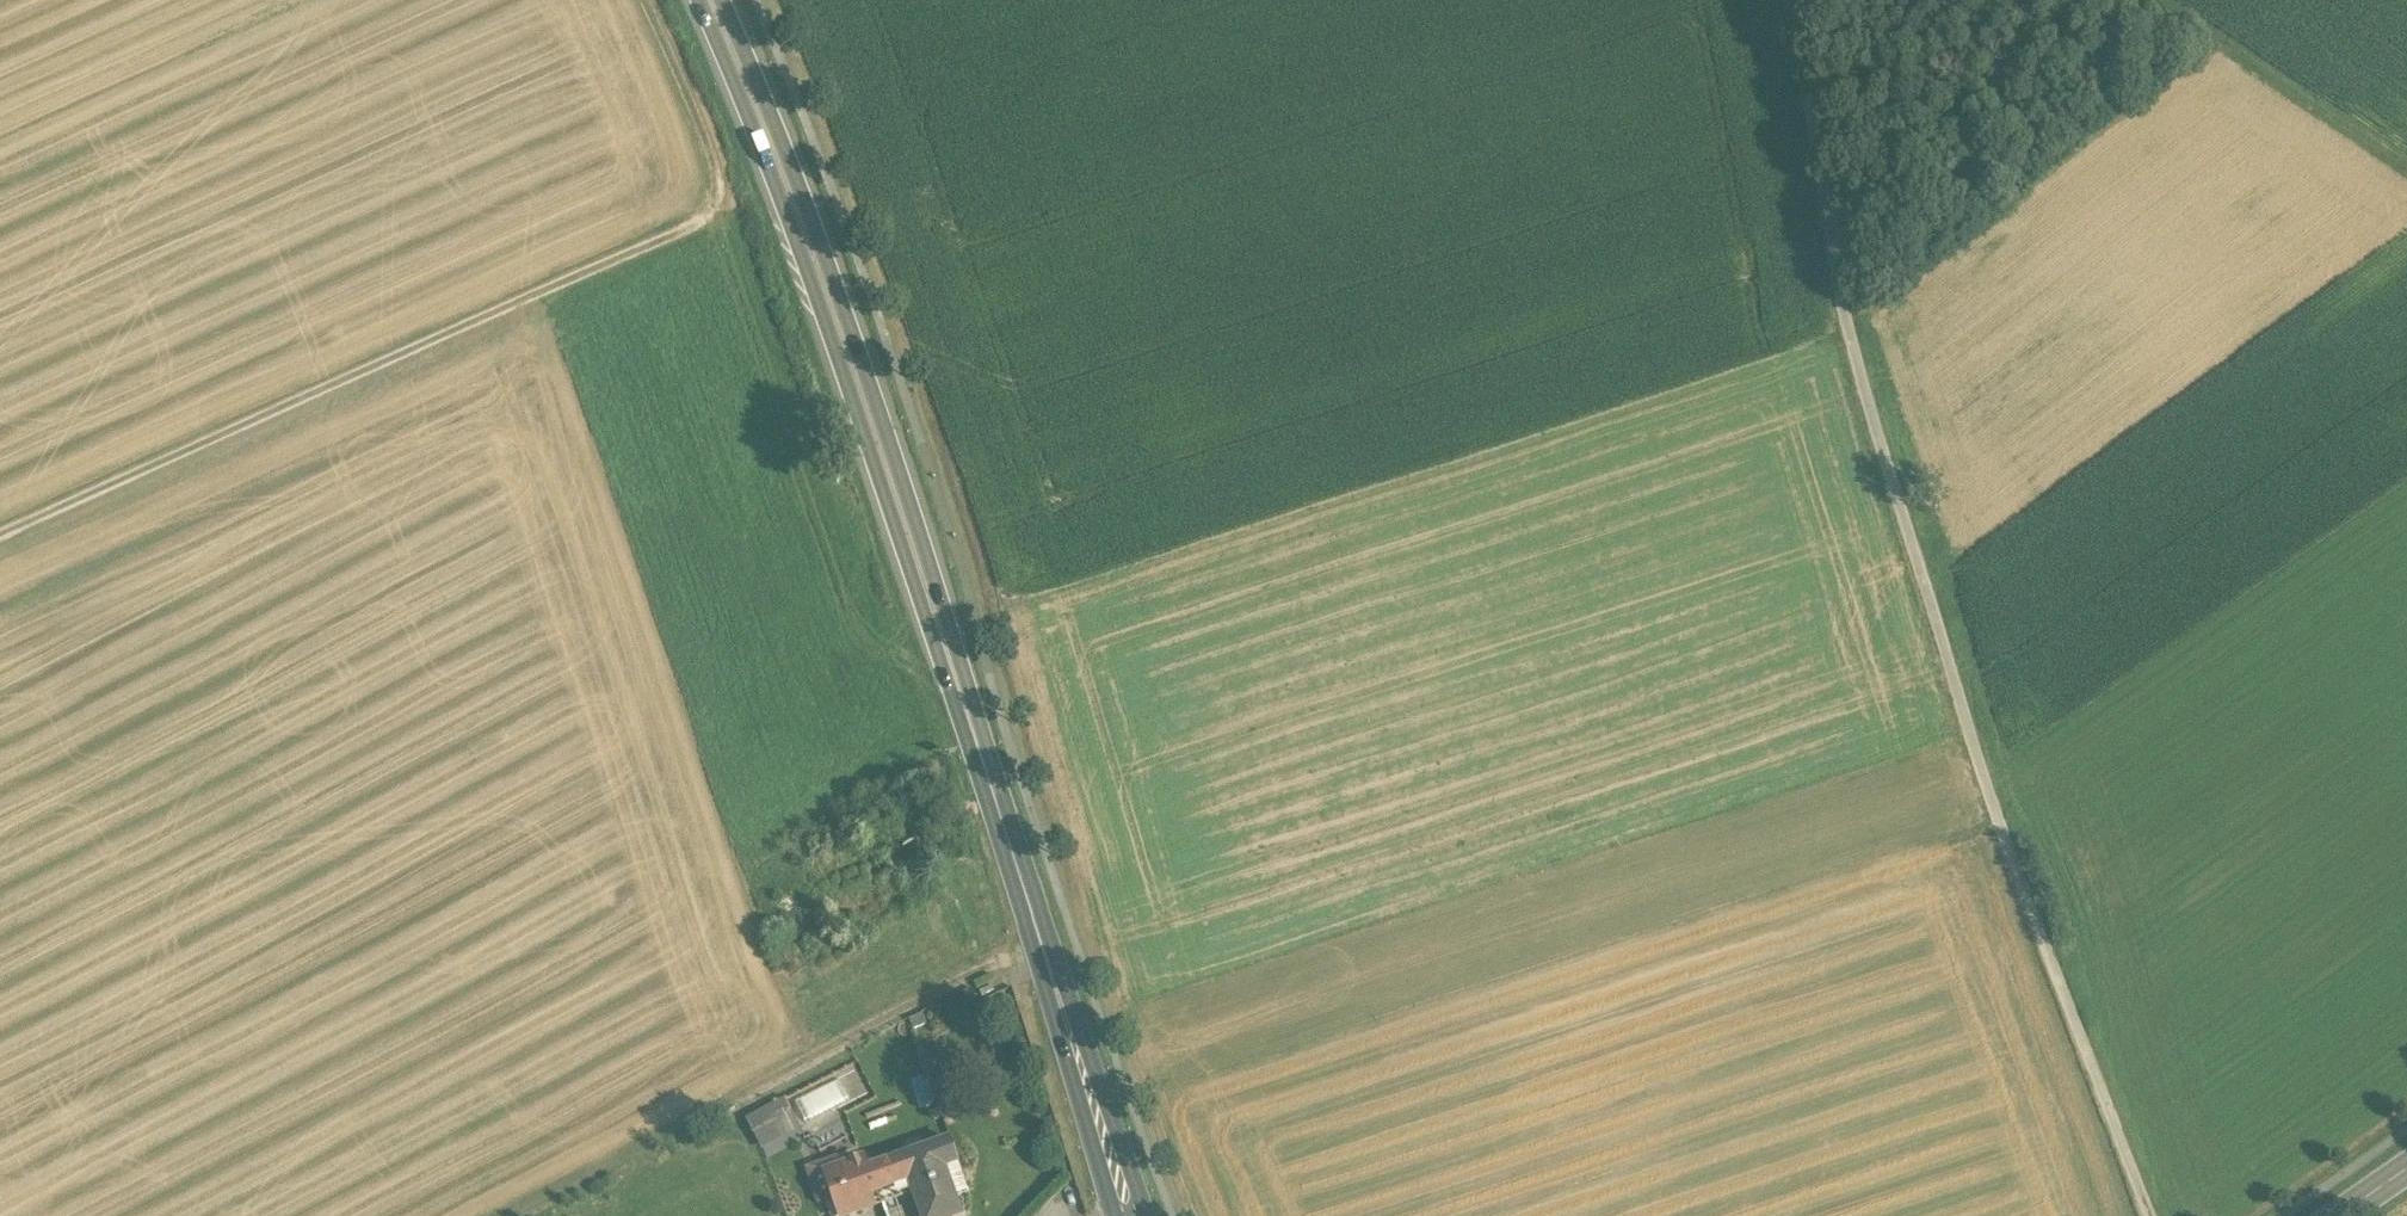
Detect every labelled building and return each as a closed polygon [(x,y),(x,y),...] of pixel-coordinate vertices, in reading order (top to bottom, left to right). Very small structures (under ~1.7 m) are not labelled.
[(992,987),(980,993),(982,998),(994,992),(992,987)] [(922,1017),(911,1022),(914,1031),(926,1026),(922,1017)] [(924,1080),(911,1084),(920,1109),(933,1105),(924,1080)] [(806,1115),(826,1110),(821,1091),(801,1097),(806,1115)] [(785,1100),(748,1119),(762,1147),(782,1137),(772,1119),(790,1109),(785,1100)] [(902,1159),(910,1182),(911,1182),(915,1193),(923,1215),(953,1215),(947,1200),(955,1198),(945,1169),(959,1164),(951,1141),(902,1159)] [(902,1159),(887,1165),(895,1188),(910,1182),(902,1159)] [(838,1161),(810,1171),(821,1201),(835,1196),(827,1173),(841,1168),(839,1161),(838,1162),(838,1161)] [(872,1202),(870,1203),(860,1174),(867,1172),(863,1161),(841,1168),(827,1173),(835,1196),(842,1215),(849,1215),(873,1207),(872,1202)] [(959,1164),(945,1169),(955,1198),(969,1193),(959,1164)] [(867,1172),(860,1174),(870,1203),(872,1202),(870,1197),(895,1188),(887,1165),(867,1172)] [(915,1193),(911,1182),(910,1182),(895,1188),(870,1197),(872,1202),(882,1199),(888,1215),(902,1215),(897,1200),(914,1193),(915,1193)]
